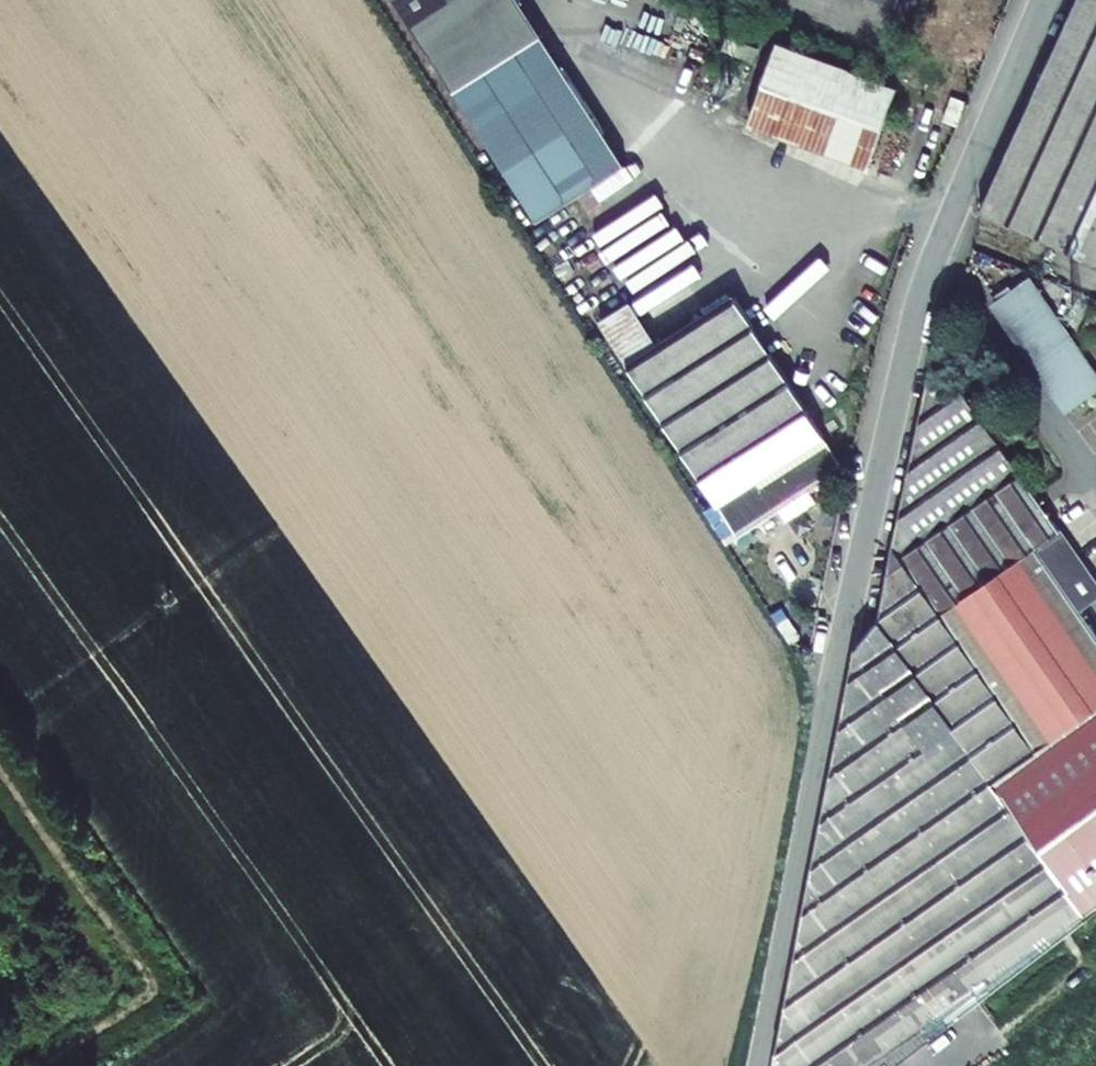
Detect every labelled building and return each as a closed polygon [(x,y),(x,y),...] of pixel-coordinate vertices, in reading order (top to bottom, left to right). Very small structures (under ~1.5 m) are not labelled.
[(526,0),(400,0),(543,225),(633,169),(526,0)] [(1035,117),(991,222),(1095,263),(1095,0),(1083,0),(1035,117)] [(882,114),(752,75),(730,153),(860,191),(882,114)] [(1093,393),(1095,391),(1095,384),(1025,281),(1017,286),(990,306),(1066,412),(1093,393)] [(741,301),(634,368),(743,540),(851,473),(741,301)] [(771,1065),(903,1065),(1095,923),(1095,640),(1079,615),(1095,603),(1095,585),(934,350),(876,622),(854,650),(771,1065)]
